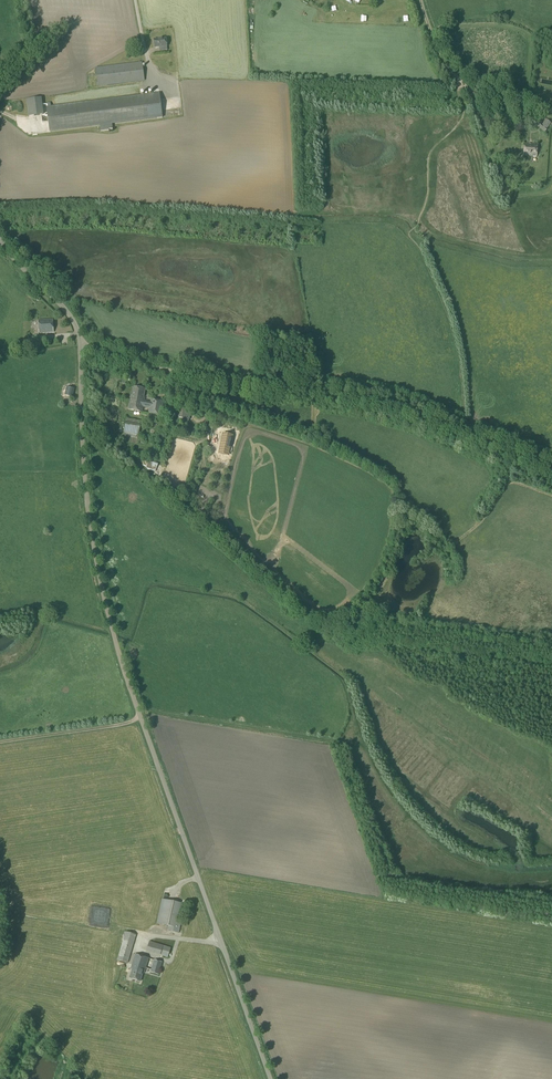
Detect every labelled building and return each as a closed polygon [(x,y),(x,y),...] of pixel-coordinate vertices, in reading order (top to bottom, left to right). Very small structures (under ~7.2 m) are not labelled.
[(155,48),(167,46),(166,38),(154,40),(155,48)] [(98,87),(144,81),(142,62),(95,68),(98,87)] [(47,112),(49,132),(51,132),(100,126),(100,131),(112,130),(112,124),(162,118),(162,112),(159,93),(51,107),(50,103),(47,103),(48,107),(46,107),(47,112)] [(28,117),(43,115),(41,98),(26,100),(28,117)] [(542,124),(541,123),(542,122),(537,118),(533,124),(538,128),(539,127),(540,128),(540,129),(545,133),(548,128),(547,128),(551,123),(546,119),(542,124)] [(537,157),(537,145),(523,144),(523,156),(537,157)] [(39,333),(53,332),(52,320),(38,320),(39,333)] [(73,396),(74,389),(67,387),(65,394),(73,396)] [(145,389),(134,387),(132,396),(131,396),(128,410),(142,412),(143,407),(149,409),(151,401),(144,400),(144,398),(143,398),(145,389)] [(161,416),(163,402),(151,399),(151,401),(149,409),(148,413),(161,416)] [(189,420),(191,407),(180,405),(178,418),(189,420)] [(138,436),(140,425),(126,422),(123,433),(138,436)] [(223,432),(217,453),(227,456),(233,435),(223,432)] [(158,834),(151,837),(153,845),(161,843),(158,834)] [(182,867),(181,861),(174,863),(175,869),(182,867)] [(178,933),(185,904),(162,899),(157,923),(168,926),(167,931),(178,933)] [(128,963),(136,935),(126,932),(117,960),(128,963)] [(168,958),(171,948),(163,945),(160,955),(168,958)] [(144,973),(145,971),(145,968),(148,958),(135,954),(130,969),(131,970),(129,978),(140,982),(142,973),(144,973)] [(158,975),(162,962),(154,960),(150,972),(158,975)]
